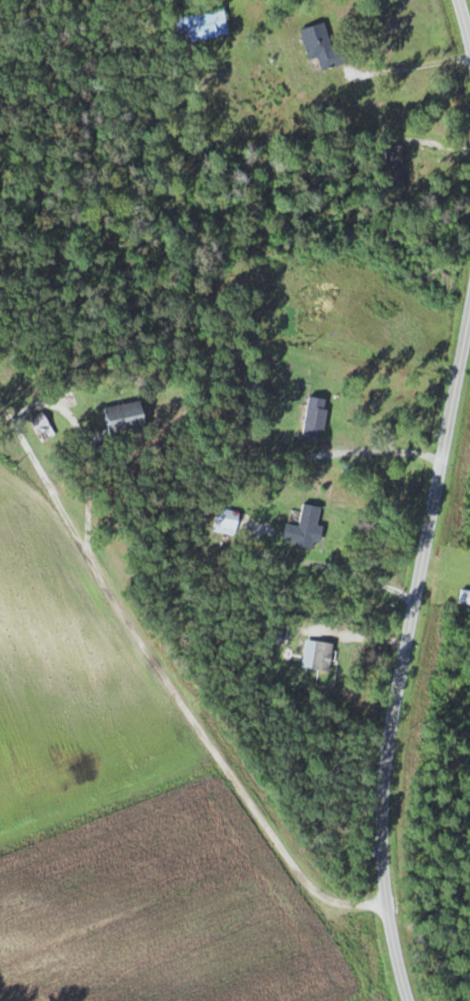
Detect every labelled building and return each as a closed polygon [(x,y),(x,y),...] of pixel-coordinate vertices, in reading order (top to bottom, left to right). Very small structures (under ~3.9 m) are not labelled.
[(230,36),(226,10),(176,18),(180,43),(230,36)] [(302,29),(314,72),(354,61),(348,41),(335,44),(329,22),(302,29)] [(141,401),(105,409),(110,435),(146,428),(141,401)] [(319,403),(310,401),(302,448),(311,449),(319,403)] [(31,421),(36,429),(47,422),(42,415),(31,421)] [(300,526),(287,524),(283,543),(320,551),(324,529),(319,528),(323,508),(304,504),(300,526)] [(237,531),(242,513),(219,507),(215,525),(237,531)] [(469,605),(469,591),(462,591),(462,605),(469,605)]
